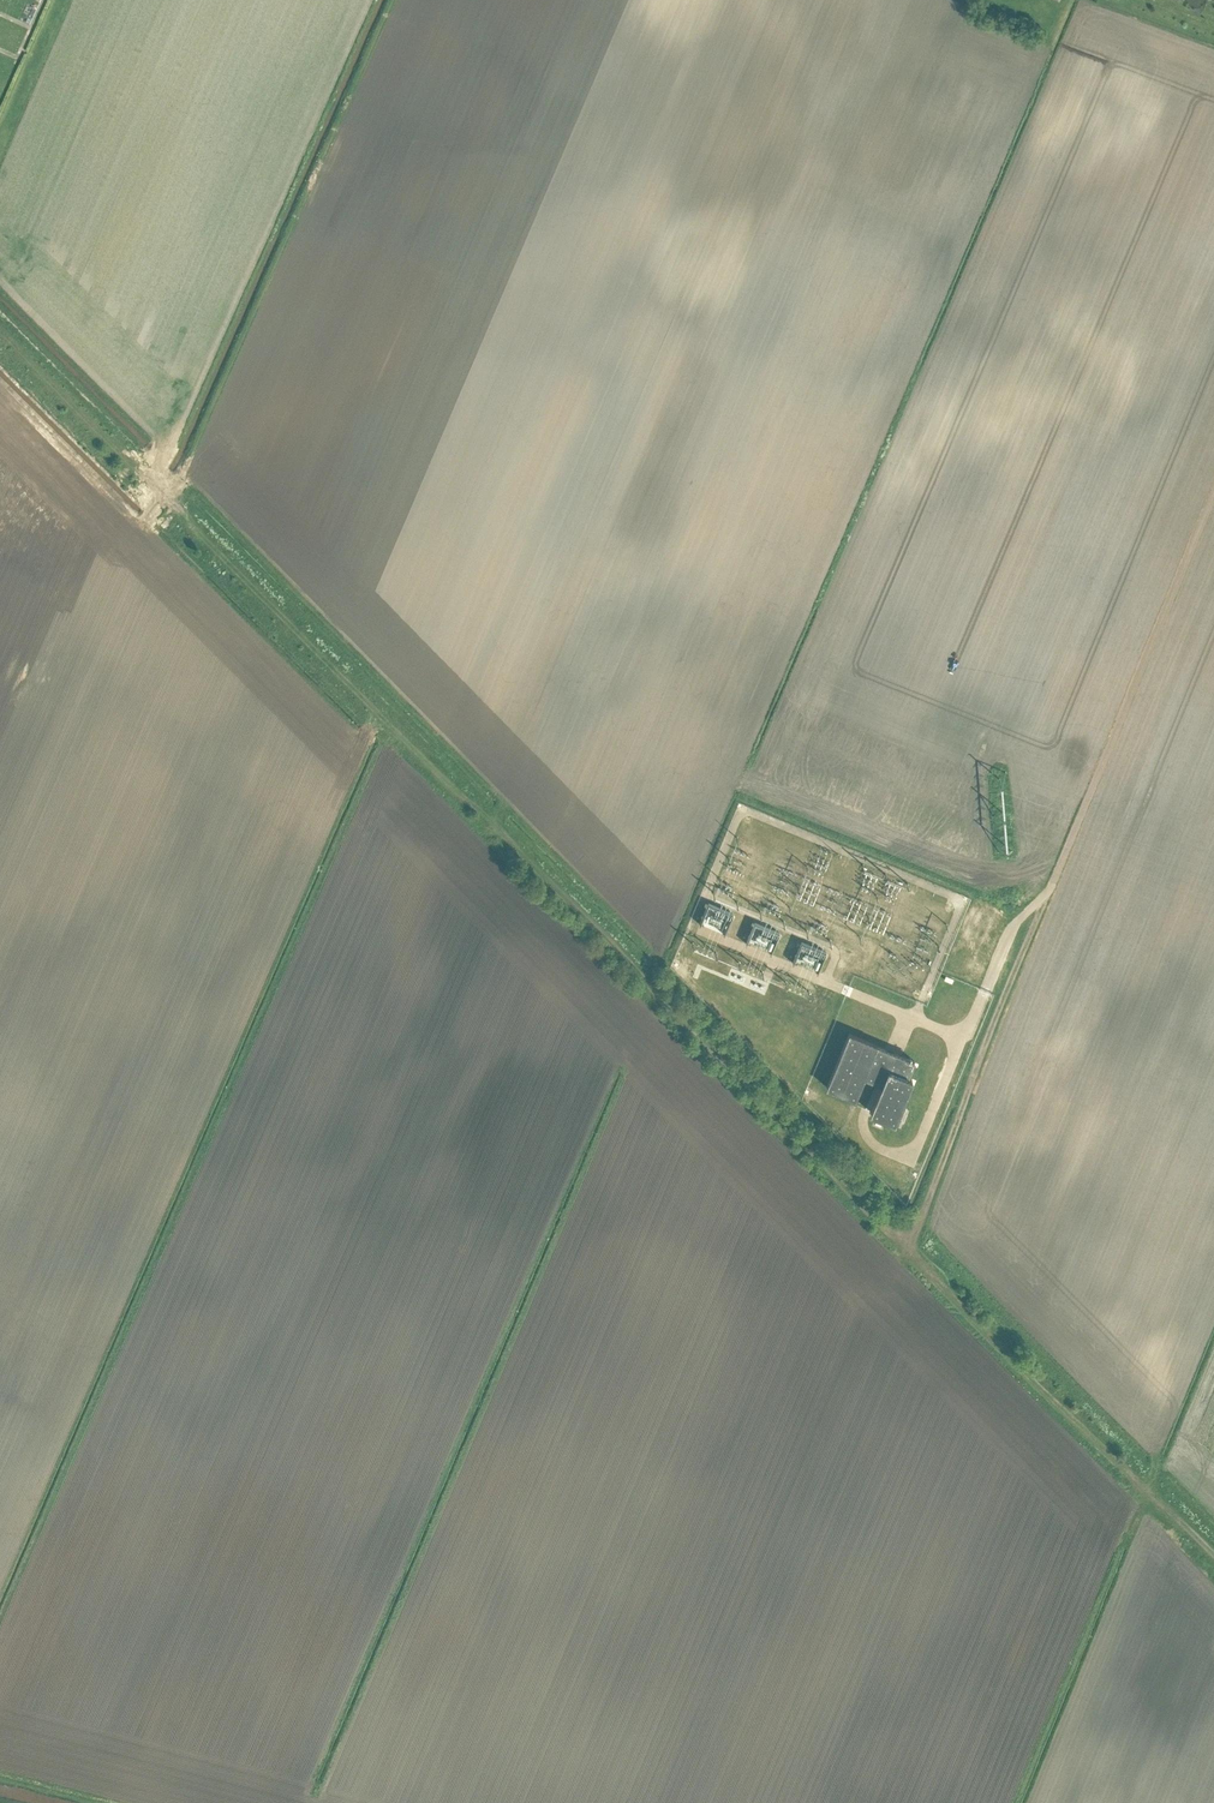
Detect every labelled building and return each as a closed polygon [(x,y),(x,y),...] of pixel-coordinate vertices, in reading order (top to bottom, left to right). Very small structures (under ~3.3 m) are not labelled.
[(708,901),(700,923),(725,931),(733,909),(708,901)] [(737,913),(729,934),(752,942),(760,922),(737,913)] [(757,933),(769,936),(771,926),(760,923),(757,933)] [(785,932),(776,952),(799,962),(807,942),(785,932)] [(848,1032),(826,1085),(854,1096),(863,1074),(881,1081),(870,1109),(893,1118),(910,1076),(907,1075),(914,1059),(877,1044),(848,1032)]
